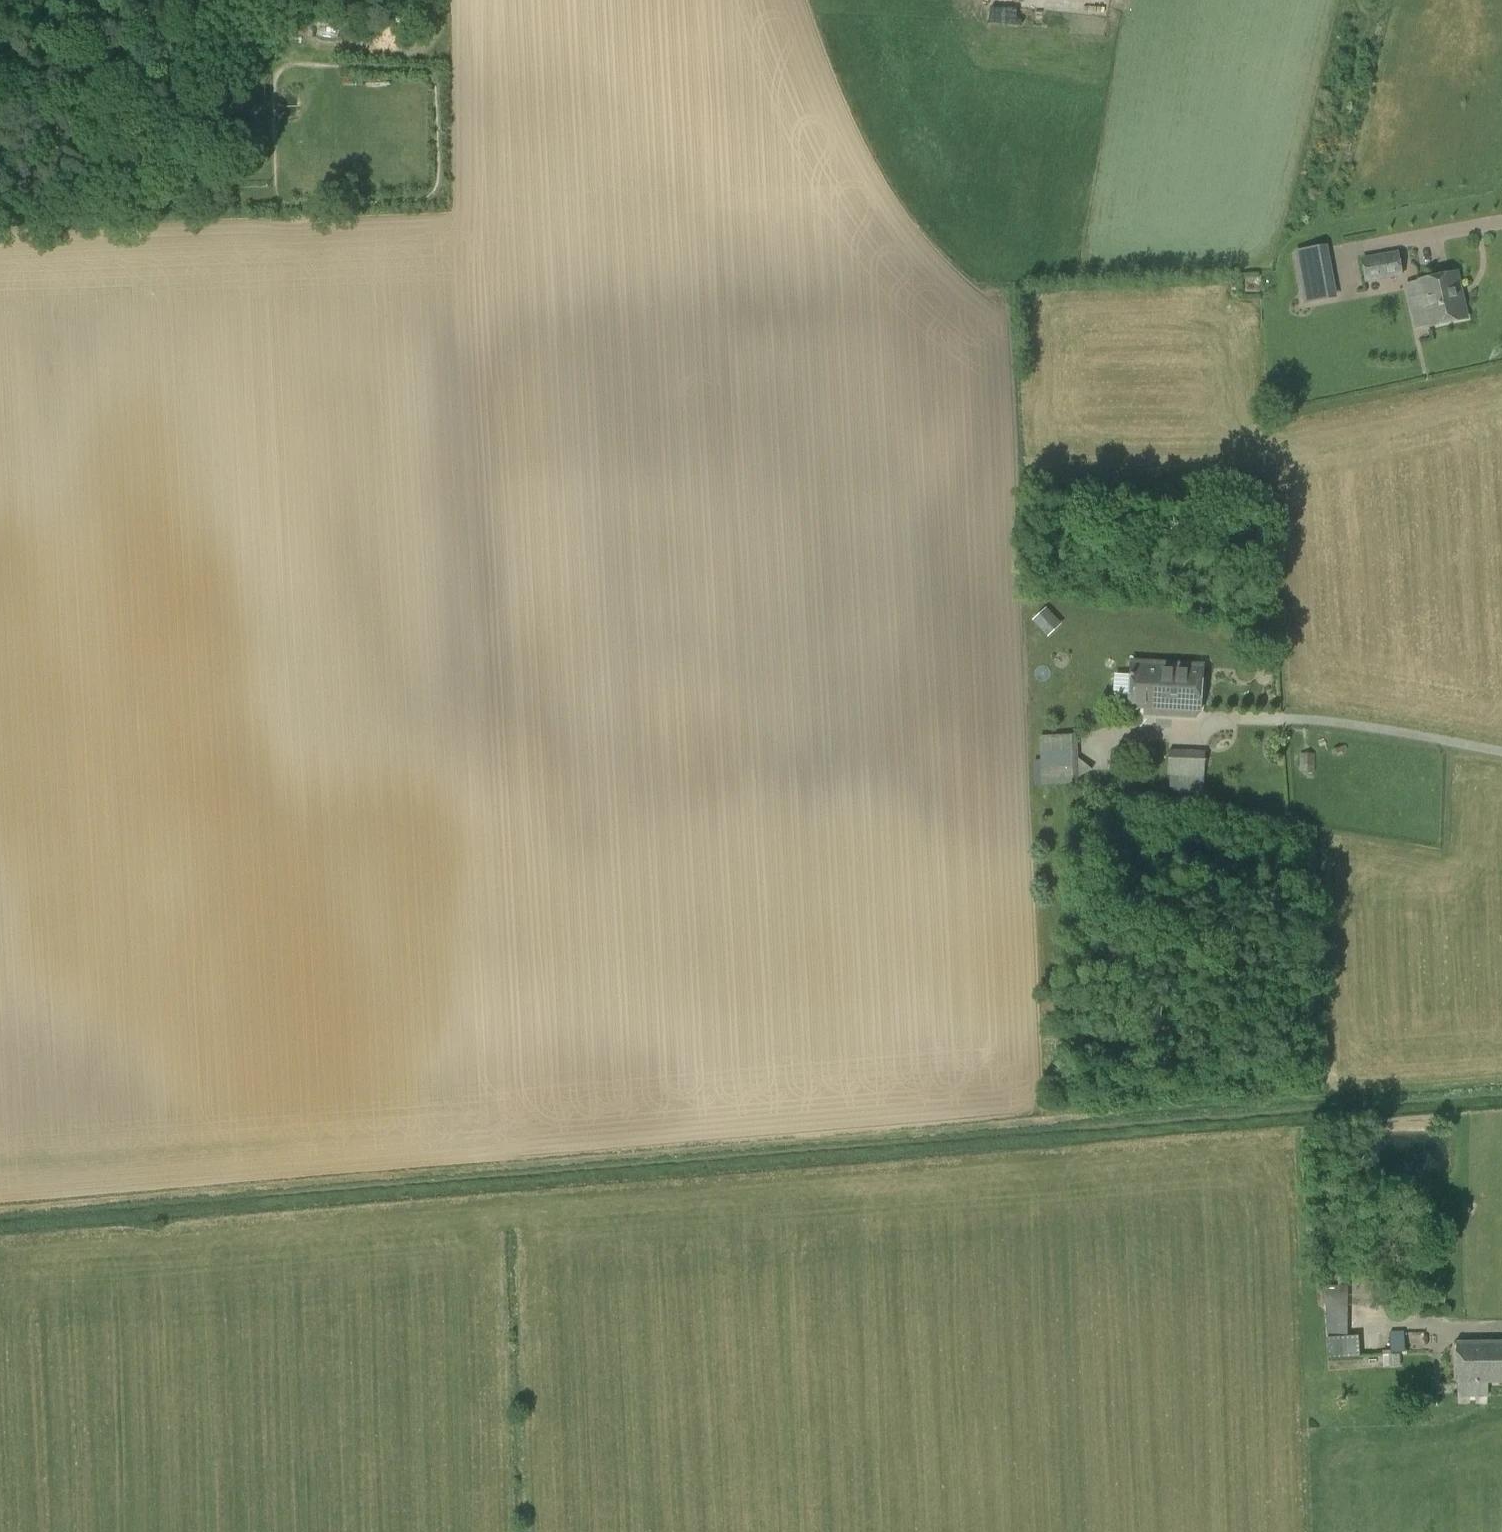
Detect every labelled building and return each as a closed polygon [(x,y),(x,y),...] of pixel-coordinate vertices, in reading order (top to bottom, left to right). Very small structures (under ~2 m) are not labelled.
[(1365,284),(1403,277),(1398,251),(1361,257),(1365,284)] [(1429,328),(1466,320),(1456,274),(1419,282),(1429,328)] [(1333,278),(1300,284),(1303,304),(1337,298),(1333,278)] [(1031,619),(1045,635),(1060,622),(1045,606),(1031,619)] [(1202,669),(1132,664),(1129,709),(1199,713),(1202,669)] [(1042,779),(1079,778),(1080,776),(1092,769),(1078,759),(1077,734),(1040,736),(1042,779)] [(1203,811),(1205,751),(1169,750),(1168,776),(1178,776),(1177,797),(1171,797),(1171,810),(1203,811)] [(1326,1337),(1347,1336),(1347,1286),(1323,1286),(1326,1337)] [(1391,1353),(1405,1352),(1404,1331),(1389,1332),(1391,1353)] [(1327,1359),(1360,1357),(1359,1335),(1347,1336),(1326,1337),(1327,1359)] [(1487,1398),(1487,1384),(1501,1384),(1501,1344),(1457,1344),(1458,1398),(1487,1398)]
